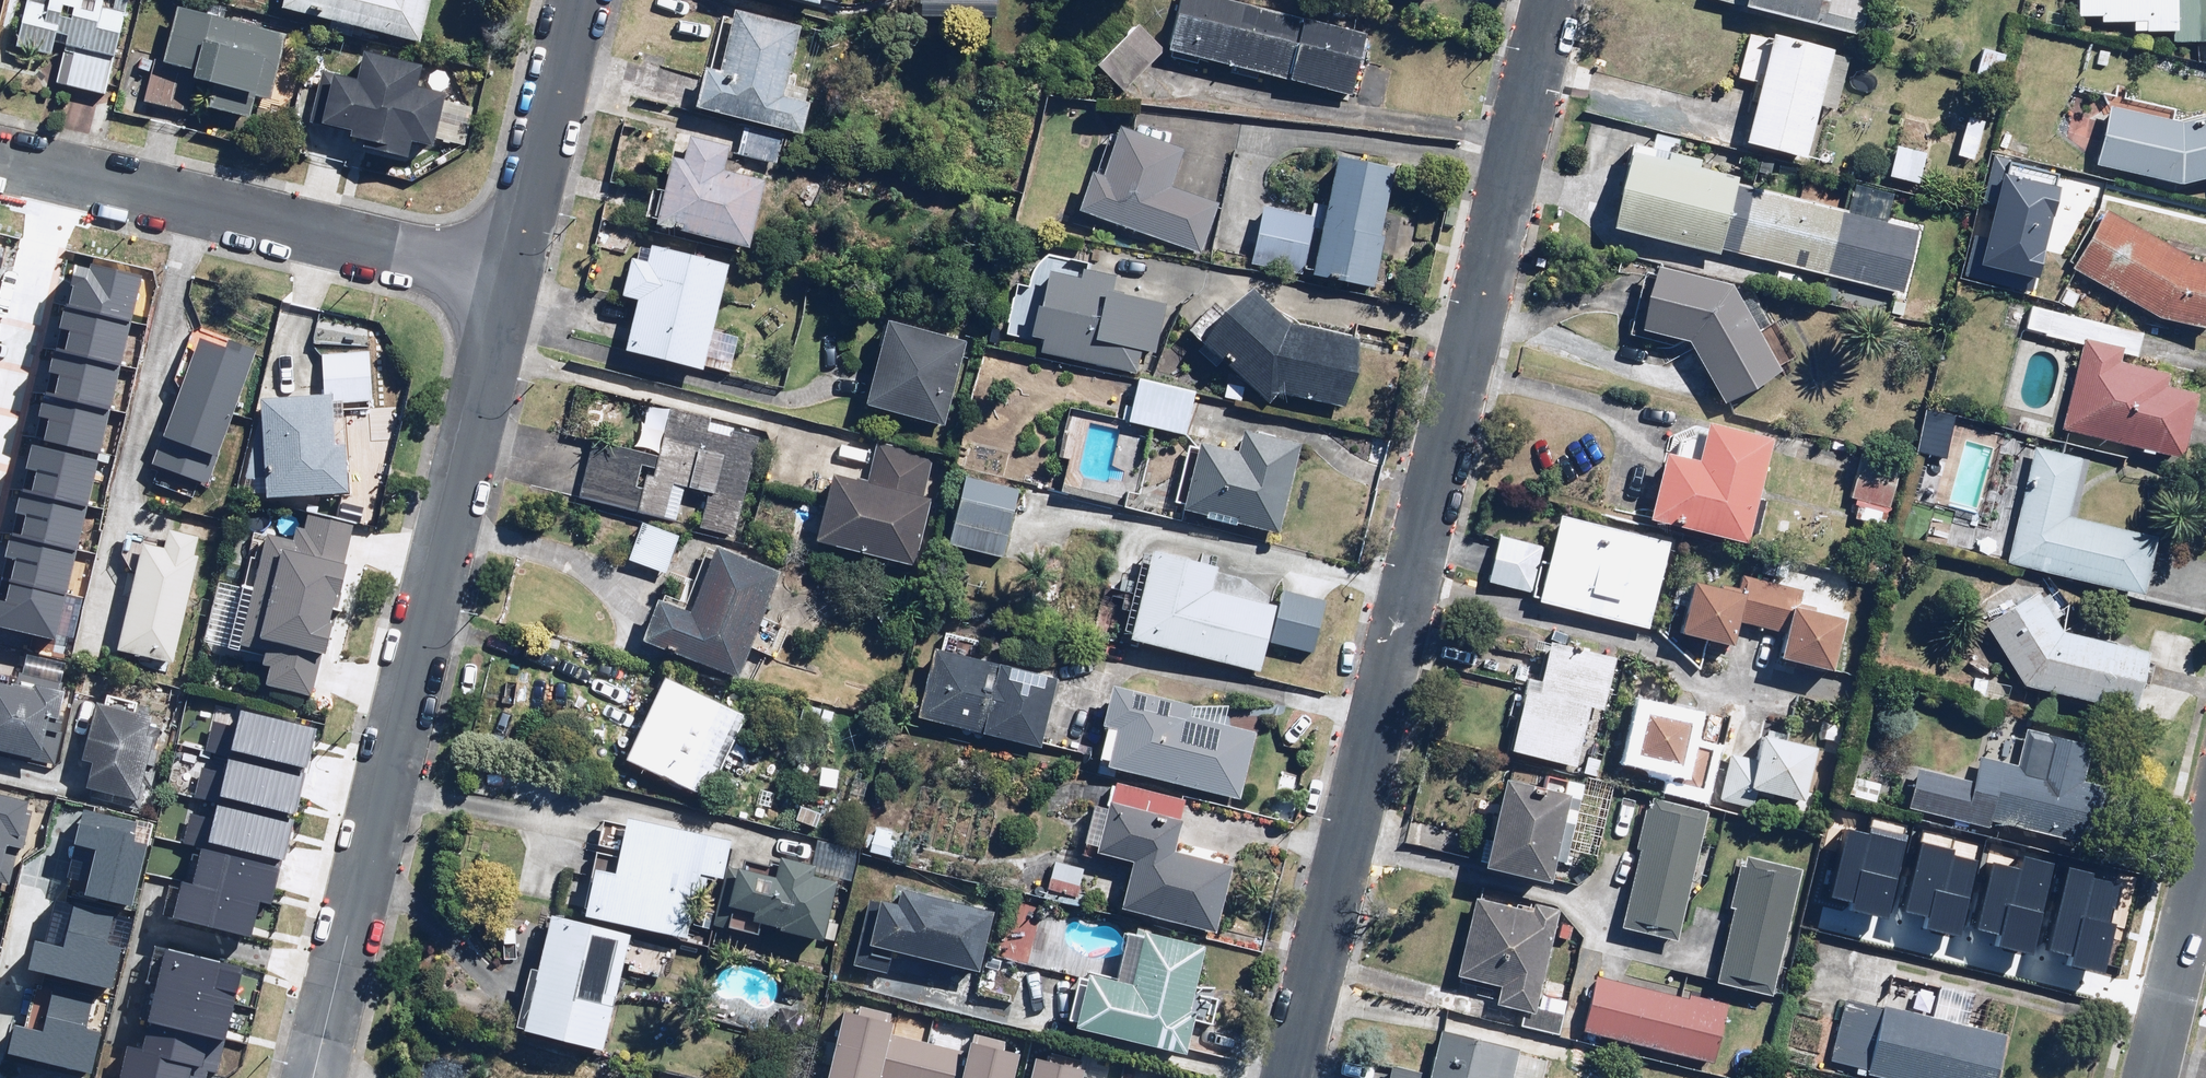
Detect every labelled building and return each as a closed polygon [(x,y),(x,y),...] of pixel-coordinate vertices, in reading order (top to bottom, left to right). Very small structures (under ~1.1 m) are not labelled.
[(67,48),(61,83),(109,92),(115,56),(123,57),(133,0),(54,0),(52,10),(30,6),(22,49),(56,55),(57,46),(67,48)] [(290,7),(425,38),(434,0),(291,0),(290,7)] [(919,14),(996,18),(997,0),(920,0),(919,14)] [(1242,0),(1179,0),(1167,48),(1352,94),(1367,31),(1242,0)] [(1752,6),(1866,32),(1873,0),(1754,0),(1752,6)] [(2080,15),(2103,15),(2103,20),(2135,21),(2135,31),(2174,32),(2174,42),(2205,43),(2205,0),(2080,0),(2080,15)] [(289,32),(181,4),(166,60),(158,58),(147,101),(192,113),(200,81),(217,86),(211,107),(259,120),(272,67),(280,69),(289,32)] [(712,58),(701,102),(807,130),(818,88),(793,82),(808,26),(741,8),(727,62),(712,58)] [(1163,46),(1135,21),(1097,64),(1125,89),(1163,46)] [(1836,51),(1838,44),(1778,31),(1775,45),(1746,39),(1738,77),(1762,83),(1749,139),(1813,154),(1824,103),(1839,106),(1850,54),(1836,51)] [(2009,54),(1983,44),(1974,71),(2000,80),(2009,54)] [(443,143),(452,94),(422,88),(426,63),(369,53),(364,78),(326,72),(317,121),(354,128),(352,138),(369,141),(368,149),(419,158),(423,140),(443,143)] [(2115,105),(2102,164),(2189,182),(2205,177),(2205,115),(2187,120),(2115,105)] [(1989,121),(1968,115),(1957,154),(1978,160),(1989,121)] [(785,129),(743,121),(737,151),(779,159),(785,129)] [(1097,167),(1082,206),(1203,253),(1223,201),(1172,182),(1186,147),(1126,124),(1108,171),(1097,167)] [(689,159),(674,156),(660,222),(755,243),(770,178),(725,168),(731,143),(694,135),(689,159)] [(1928,151),(1898,144),(1890,176),(1920,183),(1928,151)] [(1892,217),(1898,190),(1857,181),(1850,207),(1742,182),(1744,174),(1635,148),(1616,228),(1724,253),(1725,250),(1906,292),(1922,224),(1892,217)] [(1399,161),(1339,150),(1316,271),(1377,282),(1399,161)] [(2029,288),(2056,182),(1987,165),(1960,271),(2029,288)] [(1315,214),(1263,202),(1250,263),(1303,274),(1315,214)] [(2108,206),(2074,266),(2164,316),(2205,325),(2205,257),(2194,255),(2108,206)] [(628,350),(732,372),(740,334),(715,328),(728,263),(649,246),(646,260),(634,258),(627,294),(639,297),(628,350)] [(1155,354),(1167,303),(1115,291),(1119,274),(1047,257),(1030,331),(1044,334),(1041,347),(1138,370),(1142,351),(1155,354)] [(1739,283),(1662,261),(1646,325),(1695,337),(1728,399),(1787,367),(1784,362),(1798,355),(1779,319),(1763,328),(1739,283)] [(1293,319),(1257,284),(1209,332),(1274,396),(1281,389),(1348,407),(1366,339),(1293,319)] [(2174,372),(2140,364),(2148,331),(2031,306),(2027,324),(2092,338),(2074,423),(2189,447),(2202,389),(2171,382),(2174,372)] [(973,333),(890,312),(869,398),(951,419),(973,333)] [(260,354),(204,334),(157,465),(213,485),(260,354)] [(16,396),(7,436),(55,446),(44,497),(96,508),(129,349),(68,336),(62,367),(43,363),(36,400),(16,396)] [(338,443),(337,404),(375,402),(373,352),(322,354),(324,395),(268,397),(272,498),(351,495),(349,443),(338,443)] [(1197,388),(1147,377),(1138,421),(1188,432),(1197,388)] [(598,437),(582,496),(676,522),(685,487),(708,493),(699,526),(734,535),(761,437),(730,428),(732,420),(674,404),(672,412),(655,408),(643,450),(598,437)] [(1957,412),(1927,405),(1916,448),(1947,455),(1957,412)] [(1774,437),(1702,422),(1670,436),(1653,522),(1753,542),(1774,437)] [(1300,442),(1245,431),(1241,451),(1202,443),(1188,512),(1283,530),(1300,442)] [(871,477),(842,470),(825,538),(919,562),(936,493),(926,491),(934,456),(880,442),(871,477)] [(1862,516),(1886,523),(1906,461),(1865,449),(1851,495),(1867,500),(1862,516)] [(2084,464),(2035,453),(2010,560),(2149,592),(2162,536),(2072,515),(2084,464)] [(1023,484),(967,471),(952,541),(1008,553),(1023,484)] [(1675,540),(1564,511),(1542,599),(1653,627),(1675,540)] [(275,651),(268,684),(316,695),(324,660),(331,661),(354,564),(346,562),(355,523),(313,514),(307,542),(271,534),(245,644),(275,651)] [(680,536),(641,523),(629,559),(668,572),(680,536)] [(169,552),(145,548),(127,651),(182,661),(205,558),(198,557),(202,534),(174,529),(169,552)] [(1544,545),(1500,534),(1489,582),(1533,592),(1544,545)] [(647,643),(743,675),(753,646),(780,656),(791,624),(764,615),(781,565),(718,544),(696,607),(663,596),(647,643)] [(1220,564),(1156,548),(1135,635),(1263,666),(1278,606),(1213,591),(1220,564)] [(1746,588),(1698,577),(1686,631),(1740,643),(1745,619),(1790,629),(1784,656),(1838,668),(1849,617),(1797,606),(1803,583),(1750,572),(1746,588)] [(2067,629),(2041,590),(1988,623),(2031,686),(2140,709),(2154,647),(2067,629)] [(1525,685),(1513,753),(1580,764),(1590,704),(1606,707),(1616,651),(1546,639),(1538,687),(1525,685)] [(1058,676),(936,644),(917,714),(1039,746),(1058,676)] [(45,761),(56,718),(64,720),(72,692),(0,674),(0,750),(45,761)] [(748,709),(670,674),(631,759),(709,795),(748,709)] [(1121,726),(1111,764),(1241,797),(1258,731),(1191,714),(1194,703),(1118,684),(1108,722),(1121,726)] [(94,793),(145,804),(160,735),(153,734),(157,715),(102,703),(89,761),(100,763),(94,793)] [(315,723),(241,704),(232,741),(305,760),(315,723)] [(1693,740),(1698,716),(1645,705),(1634,755),(1677,764),(1673,783),(1706,790),(1715,745),(1693,740)] [(1997,817),(2098,842),(2113,781),(2088,775),(2096,741),(2030,725),(2020,766),(1981,757),(1976,779),(1919,765),(1910,804),(1995,824),(1997,817)] [(1730,750),(1721,799),(1756,805),(1759,787),(1809,796),(1819,742),(1765,731),(1760,756),(1730,750)] [(304,767),(230,748),(219,789),(293,808),(304,767)] [(1575,791),(1511,778),(1499,836),(1486,834),(1480,863),(1557,878),(1575,791)] [(1120,779),(1102,848),(1135,857),(1123,905),(1218,931),(1236,866),(1173,849),(1187,797),(1120,779)] [(6,879),(13,846),(25,848),(35,801),(0,794),(0,878),(6,879)] [(292,816),(219,797),(209,835),(283,854),(292,816)] [(1707,809),(1650,799),(1626,925),(1683,936),(1707,809)] [(74,836),(99,842),(87,887),(131,899),(147,837),(137,834),(141,815),(83,801),(74,836)] [(828,812),(800,802),(793,819),(822,829),(828,812)] [(600,862),(590,913),(692,932),(704,871),(726,876),(734,834),(631,814),(621,866),(600,862)] [(902,832),(874,826),(868,851),(897,857),(902,832)] [(279,863),(202,843),(193,875),(257,892),(270,895),(279,863)] [(763,931),(764,925),(765,921),(786,924),(785,928),(831,934),(839,875),(814,872),(816,860),(782,856),(780,871),(735,865),(731,892),(723,891),(718,925),(763,931)] [(1084,870),(1055,863),(1049,890),(1077,897),(1084,870)] [(1801,875),(1743,863),(1719,980),(1777,992),(1801,875)] [(2053,977),(2072,883),(2018,871),(2015,886),(1936,870),(1923,931),(2001,947),(1997,965),(2053,977)] [(247,930),(257,892),(193,875),(182,872),(172,911),(247,930)] [(875,892),(857,963),(888,971),(895,947),(982,969),(997,908),(905,885),(902,899),(875,892)] [(122,942),(104,937),(112,906),(59,892),(46,942),(35,939),(30,959),(41,962),(37,980),(90,993),(94,979),(111,983),(122,942)] [(1534,907),(1476,896),(1461,976),(1503,984),(1499,1005),(1526,1010),(1523,1024),(1561,1032),(1568,1000),(1543,994),(1560,906),(1535,901),(1534,907)] [(529,1027),(610,1045),(625,972),(670,982),(678,945),(634,935),(635,927),(554,910),(529,1027)] [(1121,977),(1090,971),(1080,1025),(1189,1045),(1208,944),(1130,929),(1121,977)] [(242,963),(164,943),(156,978),(233,997),(242,963)] [(1728,1004),(1596,976),(1584,1033),(1717,1060),(1728,1004)] [(224,1031),(233,997),(156,978),(147,1011),(224,1031)] [(18,1013),(10,1044),(91,1064),(102,1022),(88,1019),(94,994),(90,993),(37,980),(33,979),(23,1015),(18,1013)] [(1832,1059),(1870,1068),(1869,1073),(1890,1077),(2000,1077),(2010,1033),(1971,1024),(1978,993),(1940,984),(1932,1015),(1887,1004),(1886,1008),(1847,999),(1832,1059)] [(824,1077),(825,1077),(878,1077),(878,1075),(890,1077),(916,1077),(927,1036),(891,1027),(894,1015),(843,1002),(824,1077)] [(146,1020),(141,1043),(129,1040),(121,1071),(147,1077),(190,1077),(194,1060),(216,1066),(223,1040),(146,1020)] [(1393,1077),(1547,1077),(1553,1054),(1444,1027),(1433,1074),(1396,1065),(1393,1077)] [(927,1036),(916,1077),(1009,1077),(1017,1047),(971,1035),(969,1046),(927,1036)] [(1028,1077),(1105,1077),(1083,1073),(1086,1061),(1035,1048),(1028,1077)]
